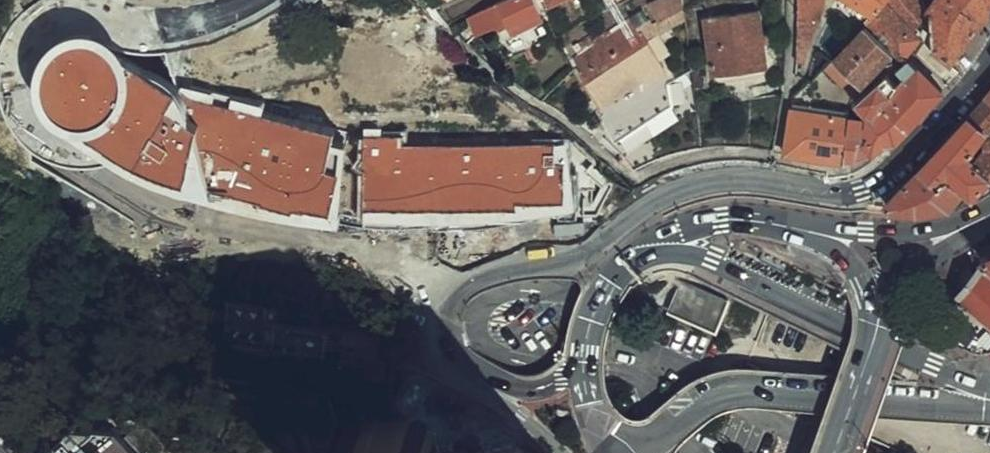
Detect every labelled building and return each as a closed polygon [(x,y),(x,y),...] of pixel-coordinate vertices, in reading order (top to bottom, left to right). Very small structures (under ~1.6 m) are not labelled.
[(457,3),(466,21),(485,11),(487,13),(495,9),(500,19),(531,3),(530,0),(463,0),(457,3)] [(671,5),(670,0),(658,0),(647,5),(639,9),(644,19),(671,5)] [(701,57),(756,52),(749,0),(729,0),(694,4),(701,57)] [(791,49),(804,6),(808,7),(810,0),(785,0),(784,48),(791,49)] [(854,12),(882,36),(889,43),(896,36),(907,25),(899,17),(913,0),(864,0),(854,12)] [(934,51),(973,0),(919,0),(928,28),(920,40),(934,51)] [(628,19),(621,8),(564,43),(571,54),(569,56),(582,76),(591,91),(631,65),(633,70),(655,56),(652,52),(645,41),(630,18),(628,19)] [(854,12),(822,45),(832,54),(850,70),(882,36),(854,12)] [(907,25),(896,36),(902,41),(911,30),(907,25)] [(902,41),(907,46),(917,34),(911,30),(902,41)] [(881,60),(915,92),(930,75),(898,44),(881,60)] [(756,52),(701,57),(706,69),(752,64),(756,52)] [(850,70),(832,54),(824,63),(849,85),(857,77),(850,70)] [(631,65),(591,91),(585,94),(591,104),(595,102),(598,106),(594,109),(605,125),(660,90),(660,69),(662,68),(655,56),(633,70),(631,65)] [(873,90),(895,111),(915,92),(881,60),(877,57),(857,77),(849,85),(845,89),(854,98),(861,98),(871,88),(873,90)] [(88,167),(341,204),(354,120),(180,94),(183,70),(162,67),(159,87),(124,82),(121,101),(109,99),(106,124),(94,122),(88,167)] [(838,102),(834,144),(860,136),(872,128),(883,125),(895,111),(873,90),(861,100),(857,100),(856,105),(838,102)] [(838,102),(778,95),(774,137),(834,144),(838,102)] [(966,115),(984,134),(987,137),(989,139),(989,99),(985,95),(966,115)] [(966,115),(942,140),(963,157),(984,134),(966,115)] [(989,179),(989,139),(987,137),(982,145),(981,150),(970,163),(989,179)] [(916,167),(956,194),(960,189),(968,198),(976,195),(989,188),(989,179),(970,163),(963,157),(942,140),(916,167)] [(956,194),(916,167),(884,202),(886,209),(915,211),(949,204),(956,194)] [(971,245),(989,261),(989,236),(971,245)] [(947,282),(989,315),(989,269),(971,254),(964,262),(954,274),(947,282)] [(648,287),(664,295),(711,317),(725,286),(679,264),(665,258),(648,287)] [(948,270),(954,274),(964,262),(958,258),(948,270)] [(225,347),(335,357),(334,370),(379,374),(383,330),(282,321),(283,305),(229,301),(225,347)] [(956,391),(762,302),(736,353),(811,386),(831,408),(941,452),(989,452),(989,406),(956,391)] [(115,431),(71,429),(45,452),(135,452),(115,431)]
